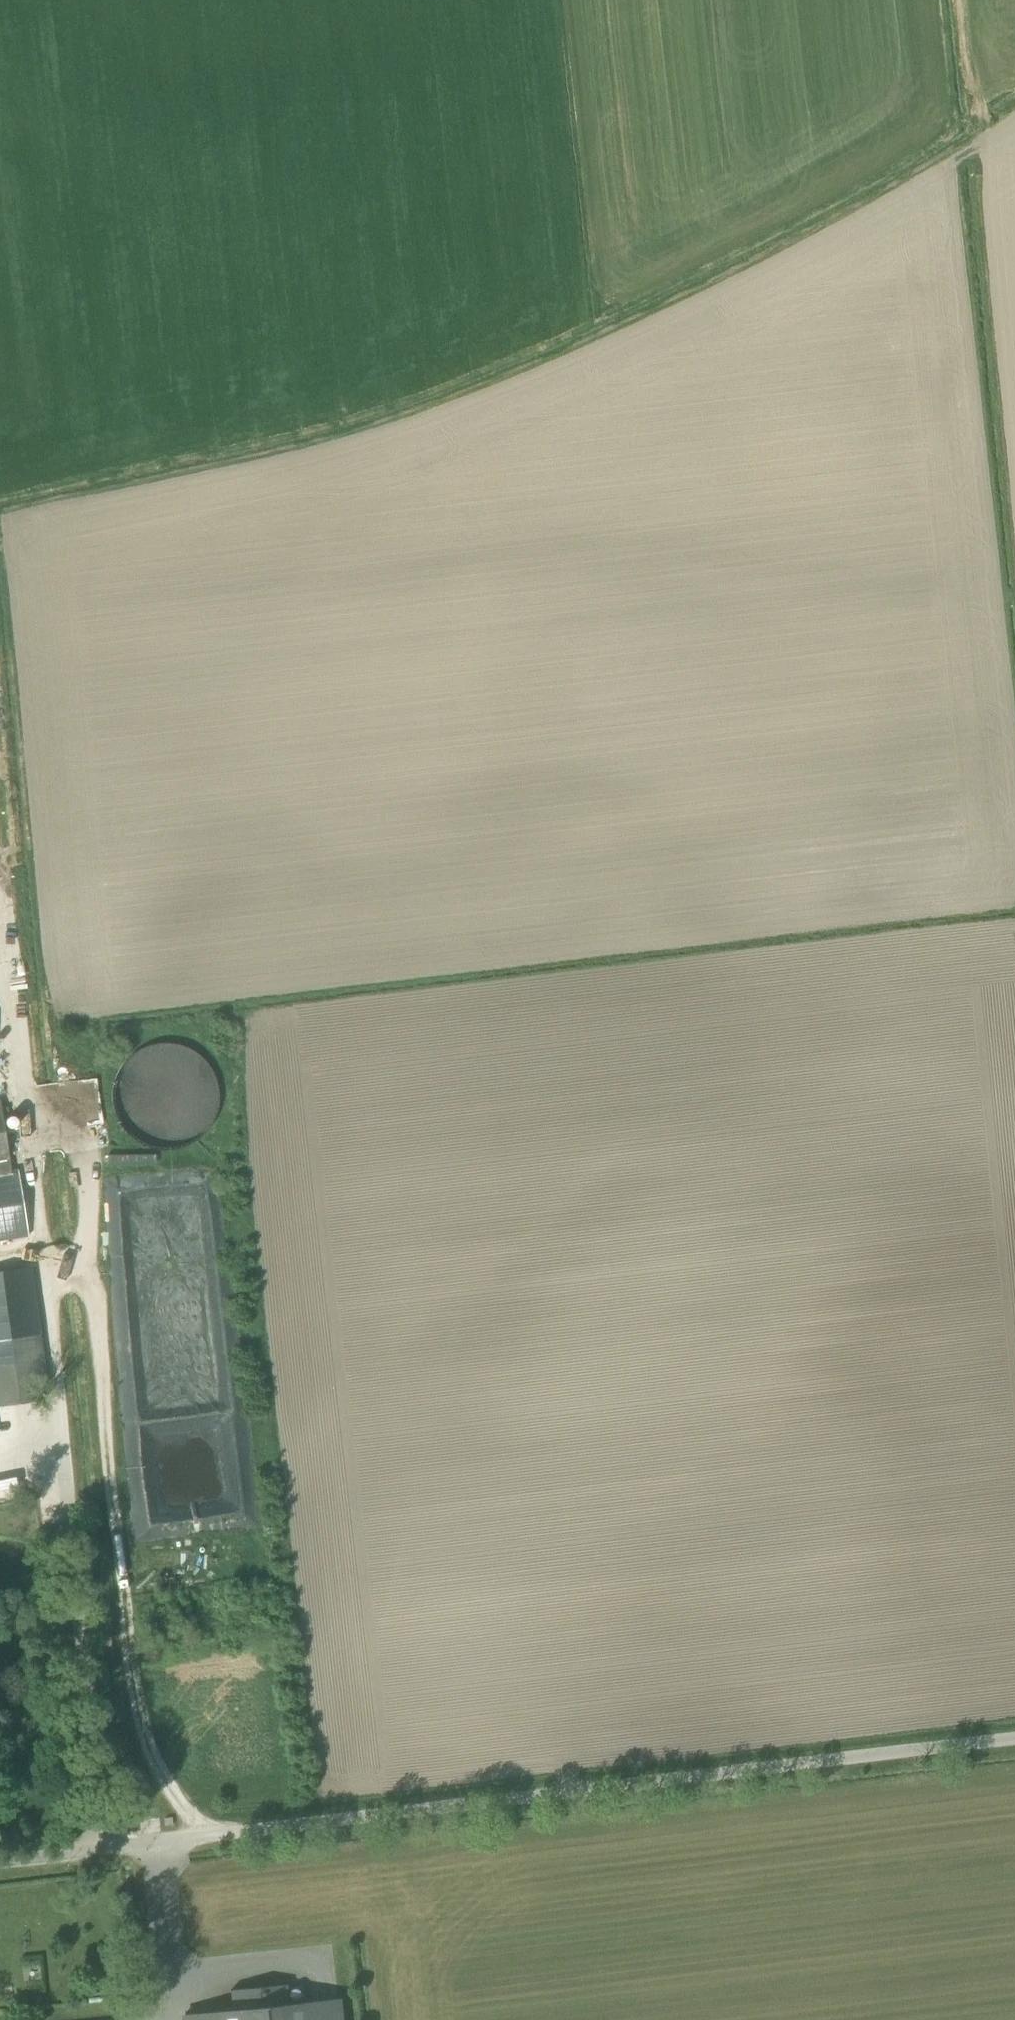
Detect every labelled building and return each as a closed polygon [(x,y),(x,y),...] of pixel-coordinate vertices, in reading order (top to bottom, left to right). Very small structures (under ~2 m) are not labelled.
[(122,1127),(205,1134),(212,1053),(129,1046),(122,1127)] [(29,1237),(18,1170),(12,1171),(0,1099),(0,1242),(29,1237)] [(20,1331),(40,1328),(31,1268),(11,1271),(20,1331)] [(40,1328),(20,1331),(11,1271),(0,1272),(0,1406),(41,1400),(39,1385),(48,1383),(40,1328)] [(185,2014),(185,2019),(339,2019),(337,1998),(289,2003),(287,1984),(231,1990),(233,2009),(185,2014)]
